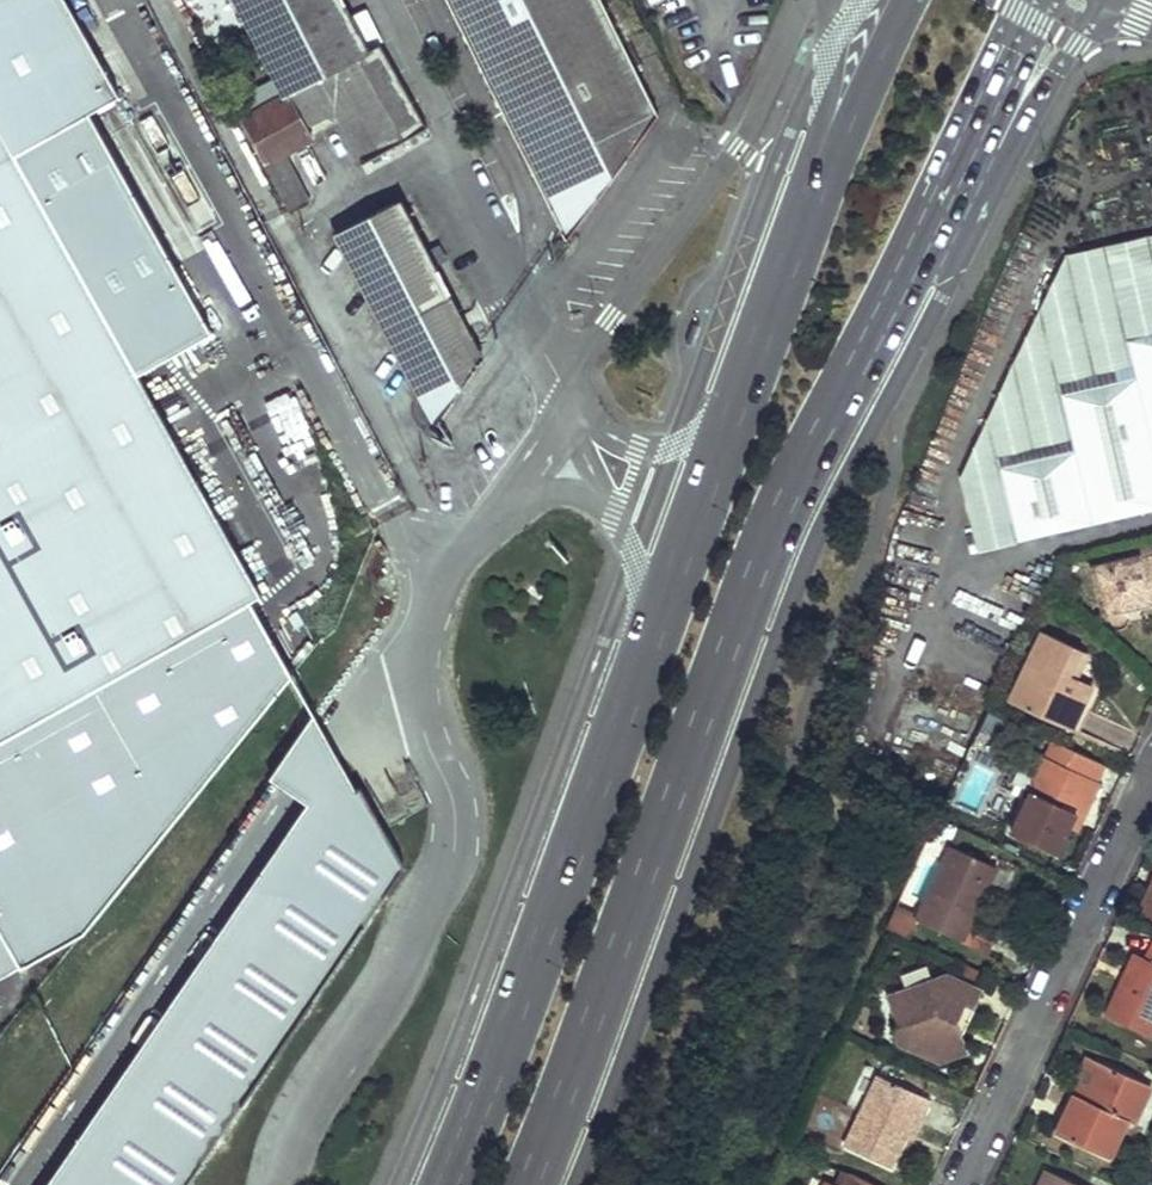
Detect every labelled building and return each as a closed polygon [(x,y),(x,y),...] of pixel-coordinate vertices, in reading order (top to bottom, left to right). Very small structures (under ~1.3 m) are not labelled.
[(258,596),(12,156),(117,97),(62,0),(0,0),(0,740),(253,599),(258,596)] [(279,98),(379,46),(362,14),(350,19),(340,0),(229,0),(279,98)] [(565,234),(626,153),(550,0),(449,0),(565,234)] [(626,153),(656,112),(599,0),(550,0),(626,153)] [(310,142),(303,128),(332,111),(361,165),(424,132),(379,46),(279,98),(241,120),(289,214),(304,206),(279,158),(310,142)] [(482,364),(402,207),(337,240),(432,427),(482,364)] [(1016,539),(1000,465),(1071,450),(1058,392),(1133,375),(1125,340),(1151,334),(1151,231),(1091,245),(960,471),(976,547),(1016,539)] [(703,325),(694,321),(685,342),(694,346),(703,325)] [(1125,340),(1133,375),(1151,460),(1151,334),(1125,340)] [(1071,450),(1087,523),(1151,510),(1151,460),(1133,375),(1058,392),(1071,450)] [(1071,450),(1000,465),(1016,539),(1087,523),(1071,450)] [(1135,556),(1139,560),(1151,557),(1151,543),(1127,547),(1128,558),(1135,556)] [(1119,612),(1119,614),(1124,617),(1136,616),(1139,603),(1147,601),(1151,600),(1151,557),(1139,560),(1135,556),(1128,558),(1091,567),(1098,598),(1118,611),(1119,612)] [(1118,611),(1098,598),(1101,613),(1118,611)] [(0,740),(0,928),(25,969),(86,936),(297,677),(253,599),(0,740)] [(1068,731),(1079,708),(1089,686),(1072,677),(1067,675),(1079,651),(1038,631),(1004,700),(1068,731)] [(1072,677),(1083,654),(1079,651),(1067,675),(1072,677)] [(1074,734),(1097,689),(1089,686),(1079,708),(1068,731),(1074,734)] [(51,1184),(194,1184),(408,868),(333,740),(320,717),(273,778),(297,793),(315,804),(51,1184)] [(1063,828),(1079,794),(1087,798),(1095,780),(1091,778),(1098,764),(1048,742),(1006,833),(1051,854),(1063,828)] [(1063,828),(1071,832),(1087,798),(1079,794),(1063,828)] [(965,921),(974,901),(966,898),(983,863),(943,844),(909,917),(956,940),(965,921)] [(974,901),(991,866),(983,863),(966,898),(974,901)] [(1140,912),(1151,919),(1151,918),(1151,886),(1140,912)] [(965,921),(956,940),(982,953),(991,933),(965,921)] [(25,969),(0,928),(0,981),(25,969)] [(1116,989),(1101,1021),(1148,1043),(1151,1034),(1151,948),(1145,964),(1131,957),(1116,989)] [(916,1042),(924,1046),(933,1050),(938,1063),(964,1050),(959,1037),(954,1024),(962,1006),(971,1009),(980,990),(944,972),(888,995),(886,1025),(894,1026),(894,1044),(912,1052),(916,1042)] [(954,1024),(959,1037),(971,1009),(962,1006),(954,1024)] [(916,1042),(912,1052),(938,1063),(933,1050),(924,1046),(916,1042)] [(876,1077),(878,1072),(863,1065),(826,1144),(841,1151),(843,1147),(876,1077)] [(1053,1139),(1079,1151),(1105,1164),(1123,1127),(1129,1130),(1149,1090),(1098,1066),(1085,1091),(1079,1103),(1072,1099),(1053,1139)] [(887,1168),(901,1139),(912,1115),(920,1119),(929,1101),(876,1077),(843,1147),(887,1168)] [(1079,1103),(1085,1091),(1078,1087),(1072,1099),(1079,1103)] [(912,1115),(901,1139),(909,1143),(920,1119),(912,1115)] [(826,1179),(810,1171),(804,1184),(824,1184),(826,1179)] [(846,1174),(841,1184),(869,1184),(846,1174)] [(1047,1174),(1041,1184),(1070,1184),(1047,1174)]
